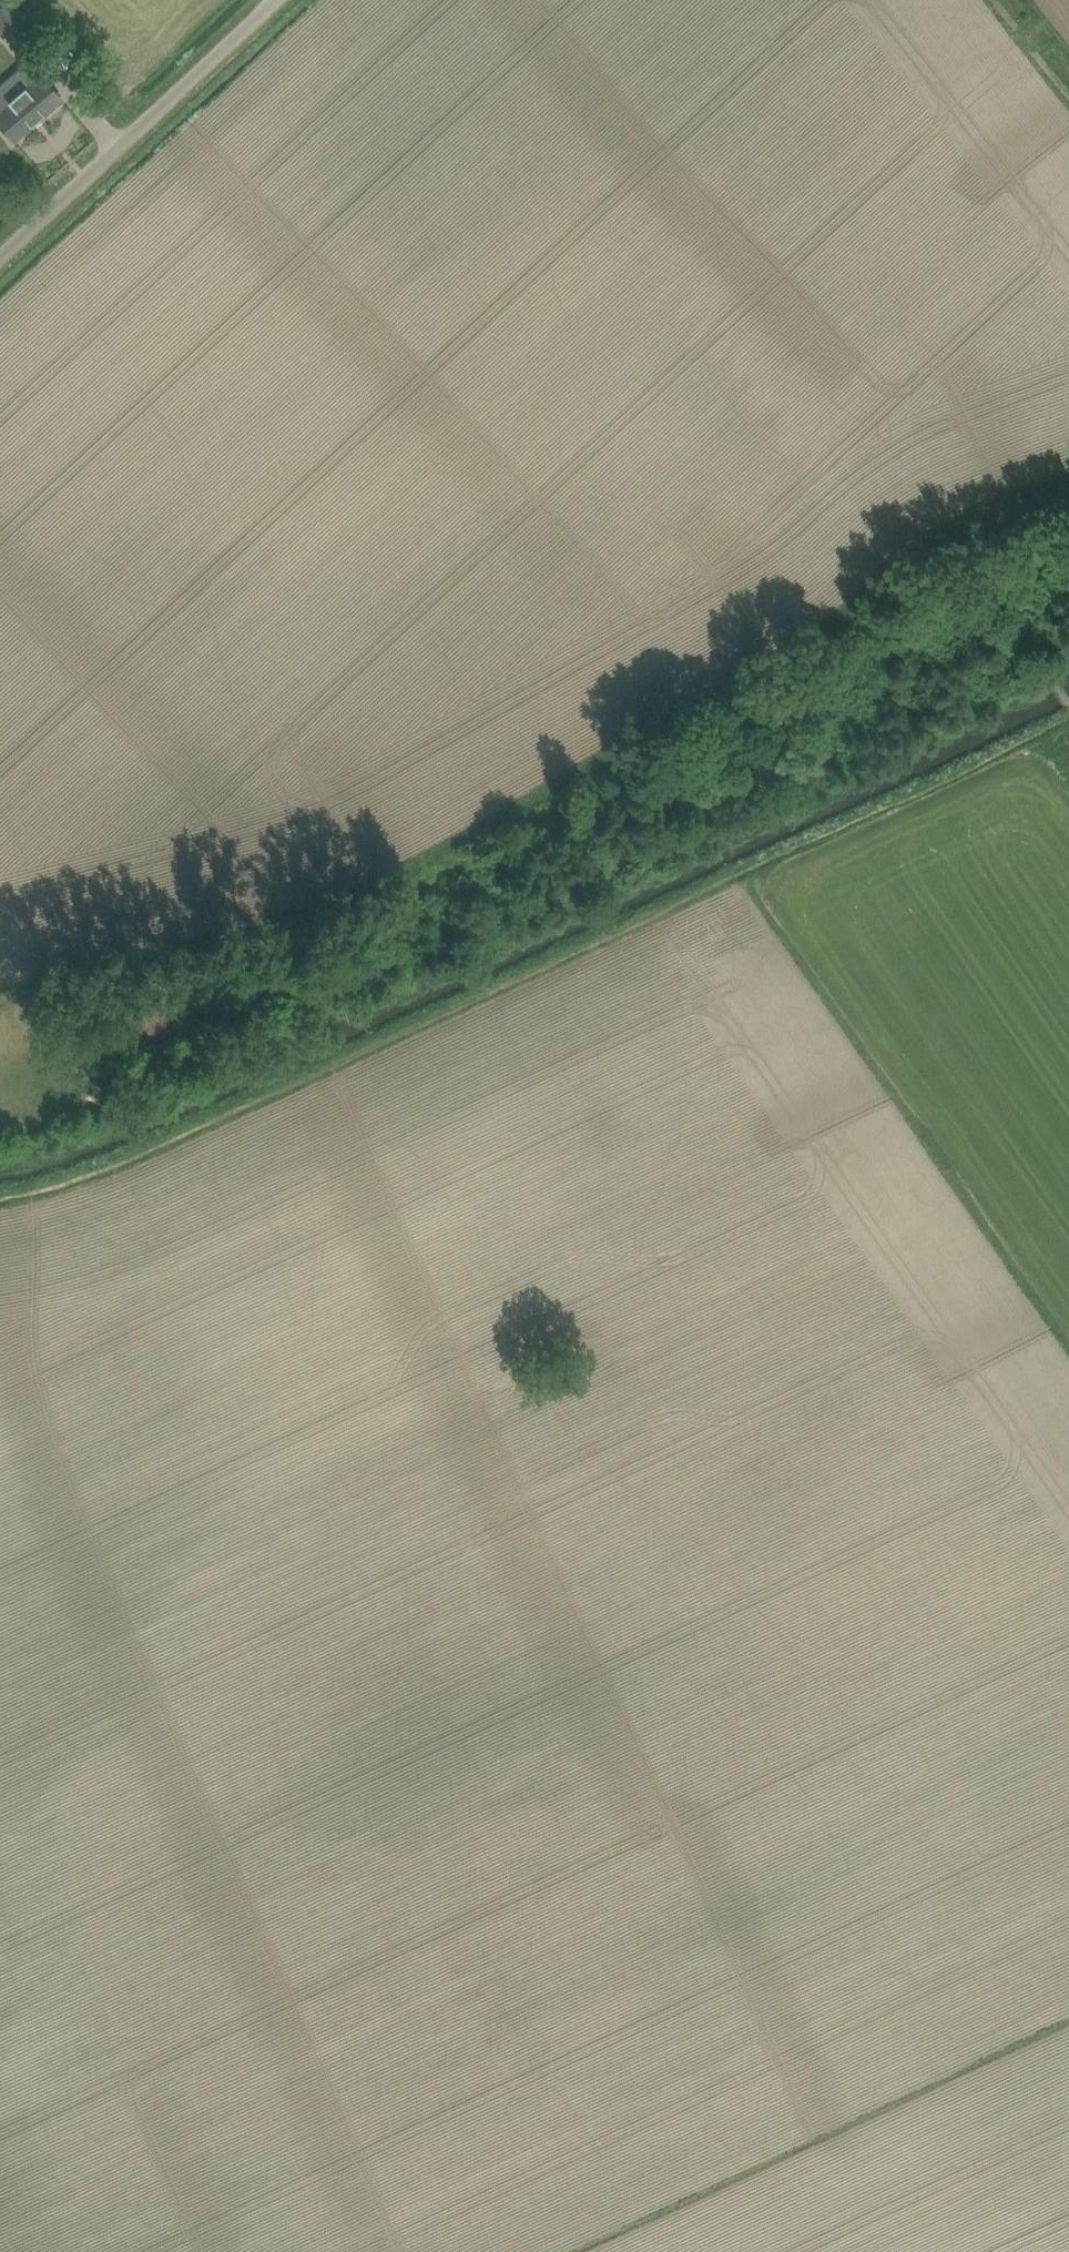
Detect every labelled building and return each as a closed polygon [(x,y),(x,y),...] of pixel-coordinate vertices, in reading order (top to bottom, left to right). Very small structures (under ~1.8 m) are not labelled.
[(0,7),(0,24),(20,48),(44,29),(19,0),(8,0),(0,7)] [(48,82),(40,72),(0,106),(0,123),(15,140),(63,99),(48,82)]
